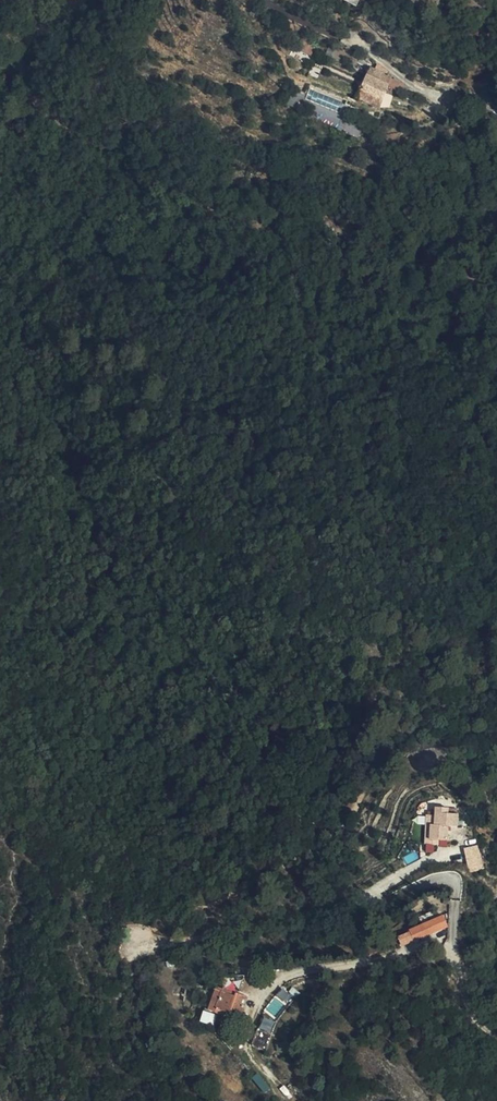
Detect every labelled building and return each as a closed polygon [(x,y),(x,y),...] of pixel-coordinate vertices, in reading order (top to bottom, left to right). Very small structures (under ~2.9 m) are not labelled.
[(319,15),(305,10),(303,17),(316,22),(319,15)] [(390,80),(368,71),(355,100),(377,110),(383,98),(391,102),(395,93),(386,89),(390,80)] [(358,135),(361,126),(341,119),(337,128),(358,135)] [(411,822),(413,851),(429,851),(428,845),(435,845),(435,830),(442,830),(442,816),(432,817),(432,813),(420,814),(419,822),(411,822)] [(471,872),(485,868),(479,844),(464,847),(471,872)] [(433,918),(406,929),(409,937),(415,935),(416,938),(437,929),(433,918)] [(239,1003),(212,988),(201,1010),(207,1014),(210,1008),(232,1019),(239,1003)] [(263,1036),(250,1031),(245,1045),(258,1050),(263,1036)]
